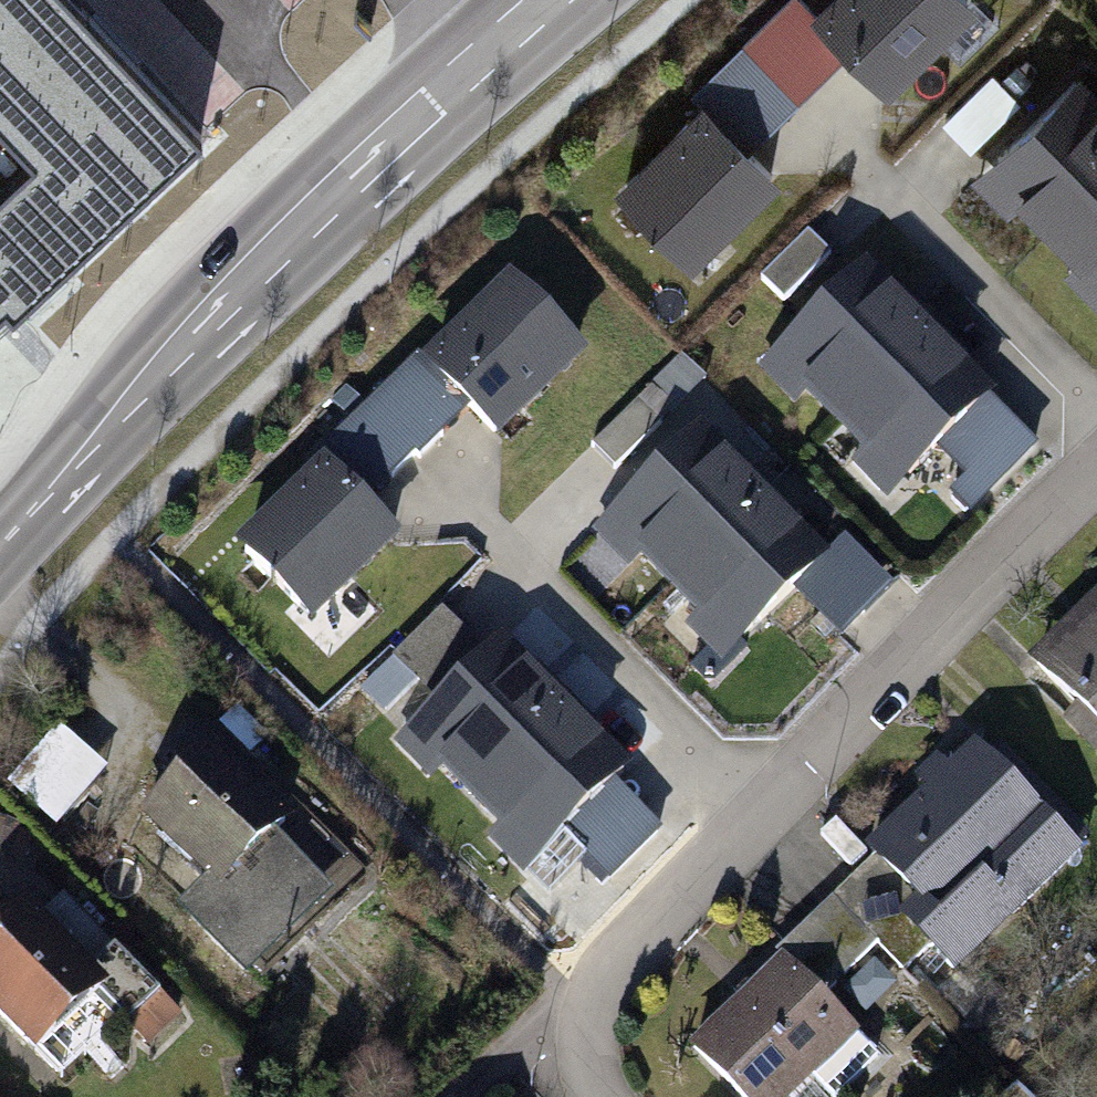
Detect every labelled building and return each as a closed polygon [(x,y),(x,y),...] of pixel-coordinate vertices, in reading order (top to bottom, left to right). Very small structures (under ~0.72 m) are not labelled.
[(5,321),(11,328),(201,151),(60,0),(0,0),(0,325),(5,321)] [(819,18),(801,0),(786,0),(741,44),(791,99),(826,67),(810,51),(831,29),(819,18)] [(962,2),(961,0),(837,0),(819,18),(831,29),(884,81),(962,2)] [(791,99),(741,44),(687,92),(705,112),(738,148),(791,99)] [(972,146),(1015,98),(988,73),(945,120),(972,146)] [(1096,194),(1096,103),(1077,82),(1003,153),(1034,185),(1020,199),(1055,235),(1096,194)] [(688,254),(766,176),(738,148),(705,112),(626,192),(688,254)] [(1055,235),(1085,261),(1095,251),(1096,253),(1096,194),(1055,235)] [(782,299),(830,255),(809,232),(761,276),(782,299)] [(839,416),(923,333),(858,269),(786,342),(819,374),(808,386),(839,416)] [(496,430),(578,350),(515,286),(432,366),(469,402),(496,430)] [(988,398),(923,333),(839,416),(871,448),(880,439),(913,472),(941,445),(988,398)] [(418,454),(469,402),(432,366),(422,356),(371,404),(411,442),(418,454)] [(616,464),(658,420),(634,398),(593,442),(616,464)] [(1035,445),(988,398),(941,445),(970,473),(951,492),(970,511),(1035,445)] [(360,496),(411,442),(371,404),(321,457),(326,464),(360,496)] [(670,578),(753,494),(698,441),(628,512),(654,537),(641,550),(670,578)] [(312,617),(396,532),(360,496),(326,464),(242,549),(312,617)] [(818,559),(753,494),(670,578),(702,610),(710,602),(743,635),(796,581),(818,559)] [(818,559),(865,607),(889,584),(842,536),(818,559)] [(865,607),(818,559),(796,581),(843,628),(865,607)] [(1044,655),(1096,707),(1096,601),(1044,655)] [(443,702),(487,658),(439,610),(395,654),(443,702)] [(475,796),(563,707),(500,645),(487,658),(443,702),(422,723),(452,753),(442,763),(475,796)] [(610,781),(624,769),(563,707),(475,796),(502,821),(513,810),(546,845),(566,825),(610,781)] [(63,829),(114,771),(72,734),(21,792),(63,829)] [(969,976),(1094,852),(987,745),(883,849),(935,900),(914,921),(931,938),(969,976)] [(304,822),(219,746),(160,812),(229,874),(201,905),(274,971),(348,890),(290,838),(304,822)] [(656,827),(610,781),(566,825),(611,871),(656,827)] [(835,897),(878,940),(904,966),(931,938),(914,921),(935,900),(883,849),(835,897)] [(878,940),(835,897),(782,949),(825,992),(878,940)] [(0,928),(0,1015),(37,1052),(104,986),(24,904),(0,928)] [(782,949),(696,1035),(759,1096),(789,1096),(820,1066),(848,1094),(888,1054),(825,992),(782,949)] [(1022,1078),(1002,1096),(1041,1096),(1022,1078)]
